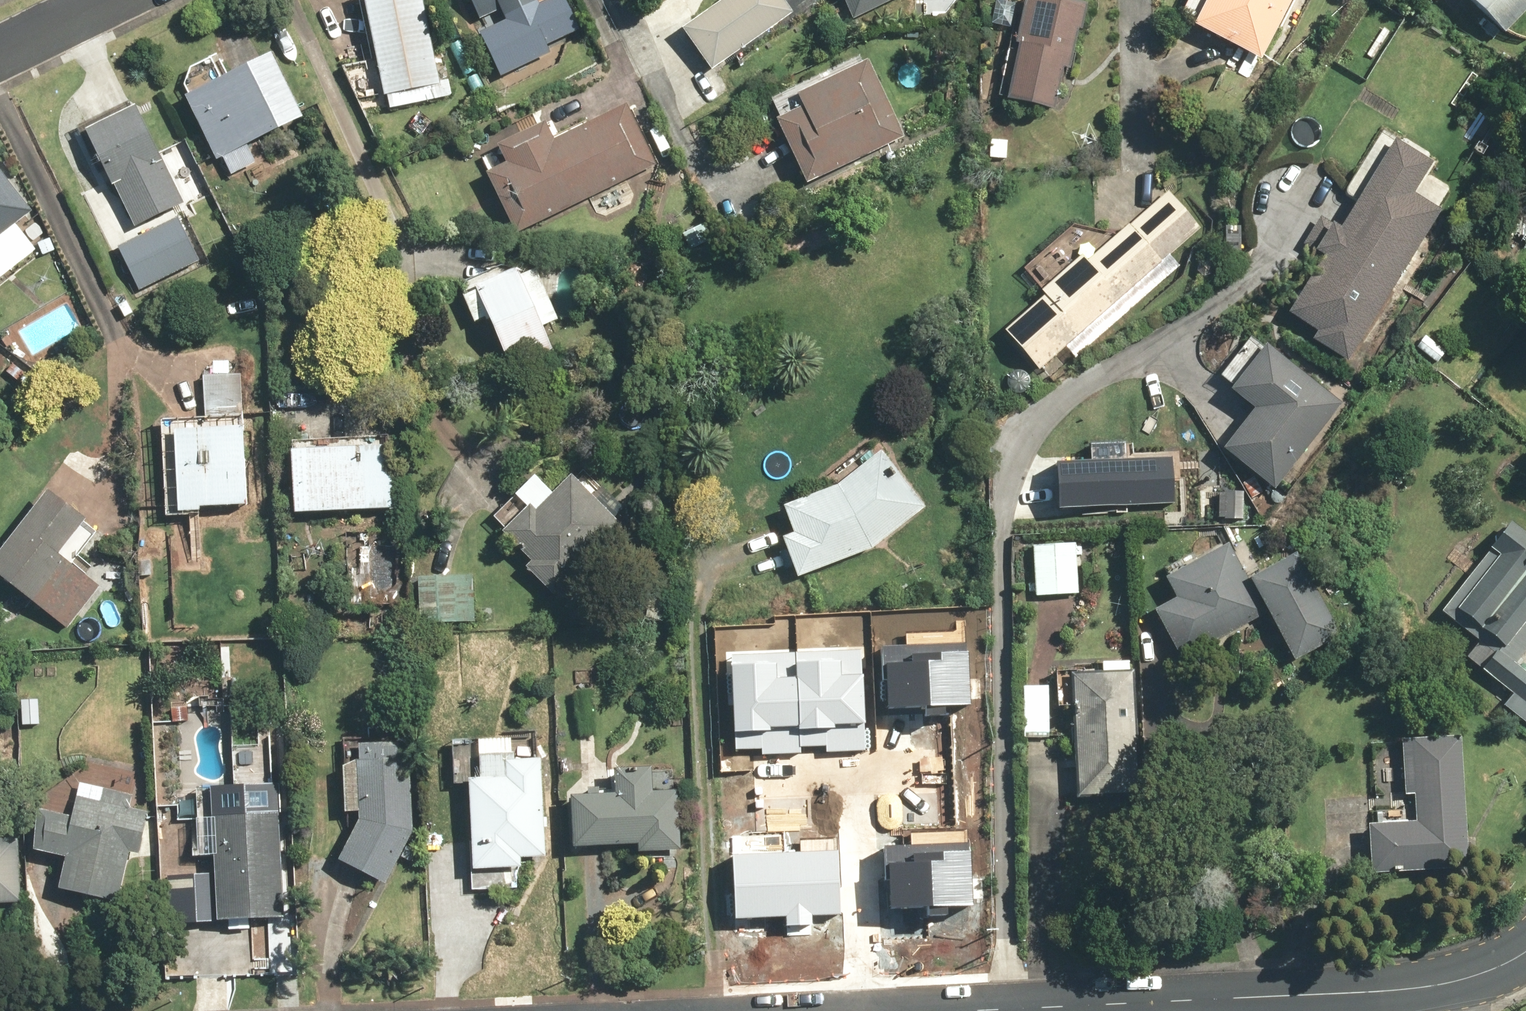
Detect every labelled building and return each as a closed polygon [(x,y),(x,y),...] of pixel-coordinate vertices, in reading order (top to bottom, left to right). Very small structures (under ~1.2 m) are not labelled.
[(390,110),(444,97),(422,0),(365,0),(390,110)] [(480,20),(500,10),(514,39),(489,51),(502,76),(551,52),(546,41),(566,31),(552,0),(471,0),(480,20)] [(794,12),(785,0),(723,0),(684,28),(714,69),(794,12)] [(856,18),(893,0),(847,0),(856,18)] [(1020,44),(1008,95),(1063,107),(1086,4),(1068,0),(1059,0),(1058,4),(1039,0),(1023,0),(1014,43),(1020,44)] [(1294,0),(1191,0),(1183,15),(1264,57),(1294,0)] [(1525,12),(1525,0),(1475,0),(1508,31),(1525,12)] [(206,62),(176,77),(218,161),(223,158),(232,175),(257,163),(249,146),(305,119),(272,53),(215,81),(206,62)] [(907,139),(870,61),(798,95),(803,106),(778,118),(809,185),(907,139)] [(515,233),(656,165),(627,105),(553,141),(544,123),(498,145),(507,164),(486,174),(515,233)] [(136,107),(87,131),(134,227),(183,203),(136,107)] [(1395,141),(1343,227),(1321,214),(1301,246),(1323,259),(1291,312),(1319,329),(1313,341),(1349,363),(1442,211),(1414,194),(1432,164),(1395,141)] [(37,251),(16,225),(33,211),(0,172),(0,281),(37,251)] [(1041,366),(1199,228),(1167,191),(1104,246),(1082,221),(1025,271),(1046,295),(1008,328),(1041,366)] [(490,320),(509,367),(552,349),(543,328),(558,321),(533,262),(476,286),(477,291),(463,296),(476,326),(490,320)] [(1346,403),(1253,336),(1219,383),(1256,409),(1225,453),(1281,493),(1346,403)] [(201,508),(250,506),(245,416),(161,421),(166,518),(201,516),(201,508)] [(293,451),(294,514),(394,512),(394,450),(293,451)] [(783,538),(798,578),(875,549),(927,507),(880,450),(838,484),(785,504),(796,534),(783,538)] [(1061,459),(1062,506),(1175,503),(1174,456),(1061,459)] [(529,509),(504,531),(531,562),(525,567),(553,599),(627,534),(574,475),(553,493),(537,475),(516,494),(529,509)] [(0,552),(0,575),(66,628),(100,585),(60,553),(87,520),(50,490),(0,552)] [(1246,493),(1218,492),(1217,518),(1245,519),(1246,493)] [(1508,521),(1442,609),(1498,651),(1491,660),(1525,687),(1525,672),(1508,659),(1525,635),(1525,535),(1508,521)] [(1180,597),(1155,610),(1180,657),(1267,612),(1292,660),(1342,634),(1298,552),(1248,578),(1229,542),(1168,574),(1180,597)] [(1078,545),(1035,545),(1035,594),(1078,594),(1078,545)] [(474,577),(420,576),(419,622),(427,623),(472,624),(474,577)] [(880,645),(883,707),(919,706),(919,715),(948,714),(947,706),(972,705),(969,641),(880,645)] [(733,662),(737,750),(762,749),(762,754),(802,752),(802,747),(824,746),(824,753),(866,751),(862,657),(733,662)] [(1138,794),(1135,660),(1102,661),(1103,670),(1075,671),(1078,795),(1138,794)] [(1050,738),(1050,686),(1024,686),(1024,738),(1050,738)] [(1468,868),(1462,736),(1401,739),(1404,796),(1415,795),(1417,822),(1371,824),(1373,872),(1468,868)] [(453,785),(470,784),(471,888),(518,888),(517,859),(546,858),(544,756),(520,757),(519,741),(453,742),(453,785)] [(388,884),(414,829),(413,746),(358,748),(358,764),(344,764),(345,812),(359,812),(359,820),(340,860),(388,884)] [(630,854),(678,853),(676,771),(612,772),(612,794),(571,794),(572,847),(630,846),(630,854)] [(102,800),(78,795),(74,815),(38,808),(29,849),(65,857),(58,889),(118,901),(128,851),(140,853),(149,812),(131,809),(134,794),(105,788),(102,800)] [(212,798),(213,812),(215,875),(217,920),(282,918),(277,796),(212,798)] [(21,903),(19,839),(0,840),(0,904),(21,903)] [(884,846),(886,909),(905,908),(906,916),(946,914),(946,906),(972,905),(969,843),(884,846)] [(735,857),(738,917),(786,914),(787,924),(813,923),(813,915),(843,914),(840,852),(735,857)] [(217,920),(215,875),(166,877),(167,922),(217,920)]
